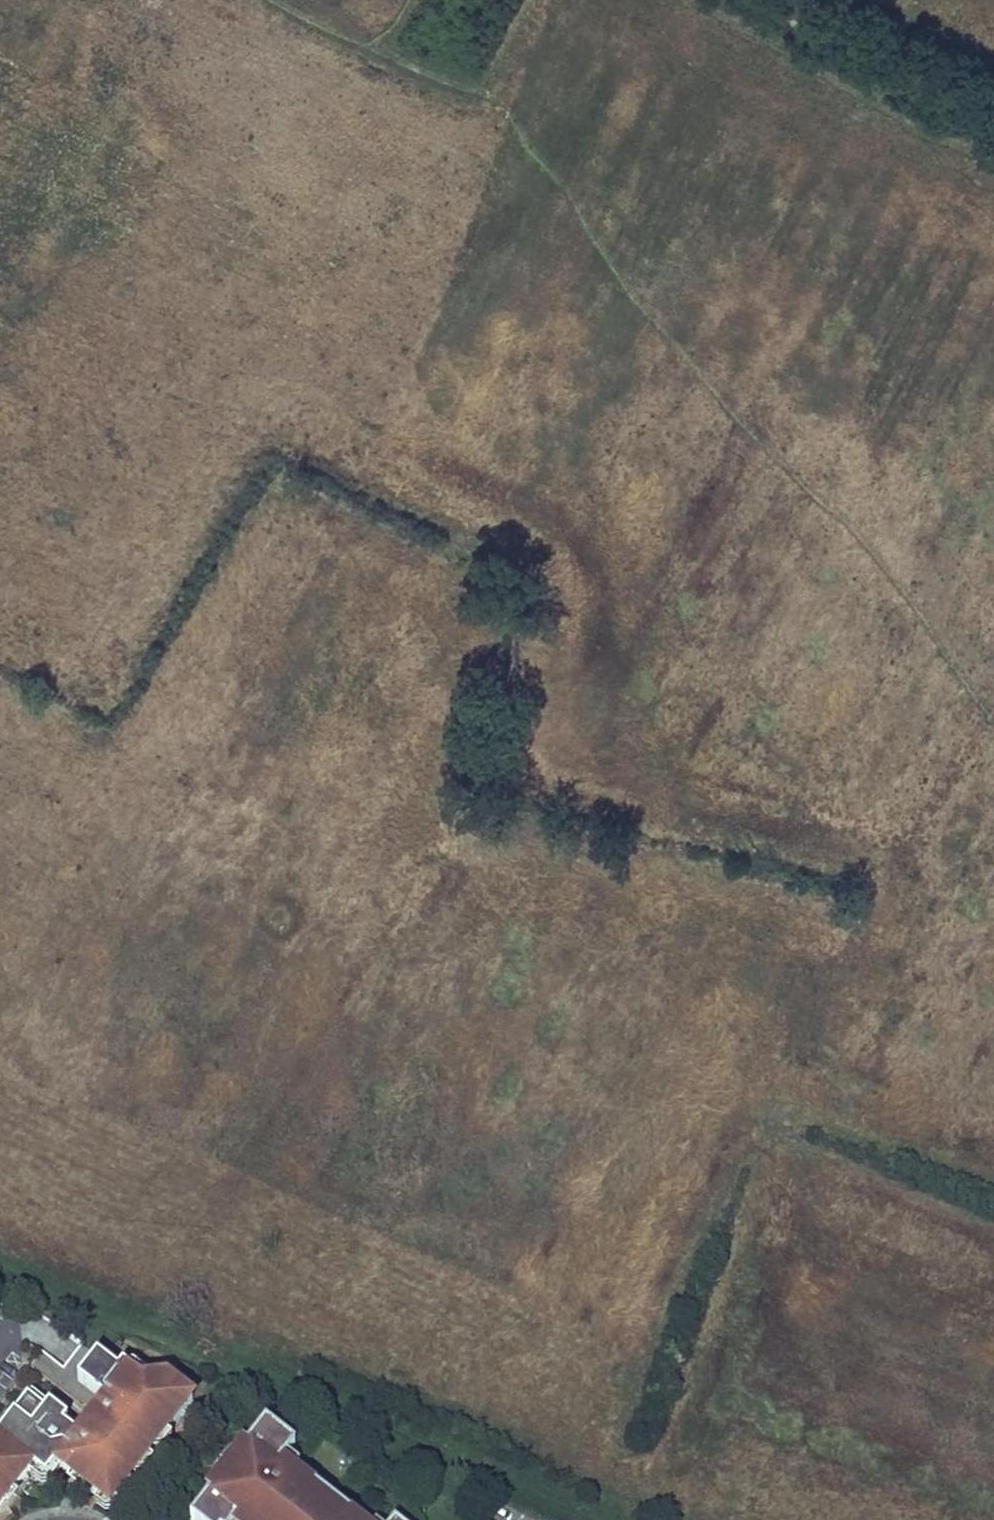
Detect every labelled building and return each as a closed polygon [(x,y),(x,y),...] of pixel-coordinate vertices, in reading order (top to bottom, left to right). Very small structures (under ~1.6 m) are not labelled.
[(7,1489),(12,1493),(27,1474),(32,1468),(39,1474),(51,1473),(56,1465),(62,1470),(72,1478),(74,1475),(84,1483),(82,1486),(98,1498),(102,1501),(115,1500),(118,1496),(131,1479),(125,1475),(130,1470),(143,1453),(148,1446),(165,1424),(171,1428),(192,1400),(165,1379),(155,1391),(149,1386),(124,1367),(123,1366),(118,1373),(97,1356),(78,1381),(105,1402),(96,1414),(99,1416),(93,1424),(87,1425),(78,1437),(63,1427),(68,1421),(50,1407),(45,1412),(28,1399),(0,1435),(0,1497),(7,1489)] [(134,1366),(124,1367),(149,1386),(153,1381),(134,1366)] [(28,1399),(45,1412),(50,1407),(32,1393),(28,1399)] [(87,1425),(93,1424),(99,1416),(96,1414),(87,1425)] [(254,1437),(251,1441),(228,1471),(205,1500),(202,1504),(191,1519),(193,1519),(339,1519),(326,1510),(302,1491),(308,1483),(294,1472),(300,1464),(288,1455),(295,1446),(280,1434),(265,1423),(254,1437)] [(153,1450),(163,1449),(172,1438),(167,1433),(171,1428),(165,1424),(148,1446),(153,1450)] [(228,1471),(251,1441),(245,1445),(240,1447),(236,1450),(232,1453),(228,1456),(225,1460),(220,1464),(219,1468),(216,1472),(213,1476),(211,1481),(209,1485),(208,1490),(206,1495),(205,1500),(228,1471)] [(148,1457),(143,1453),(130,1470),(135,1474),(145,1472),(154,1461),(148,1457)] [(62,1470),(56,1465),(51,1473),(39,1474),(32,1468),(27,1474),(41,1485),(51,1484),(62,1470)] [(72,1478),(82,1486),(84,1483),(74,1475),(72,1478)] [(326,1510),(332,1501),(308,1483),(302,1491),(326,1510)] [(5,1502),(12,1493),(7,1489),(0,1497),(0,1498),(5,1502)] [(105,1512),(115,1511),(123,1500),(118,1496),(115,1500),(102,1501),(98,1498),(94,1504),(105,1512)] [(332,1501),(326,1510),(339,1519),(356,1519),(332,1501)]
